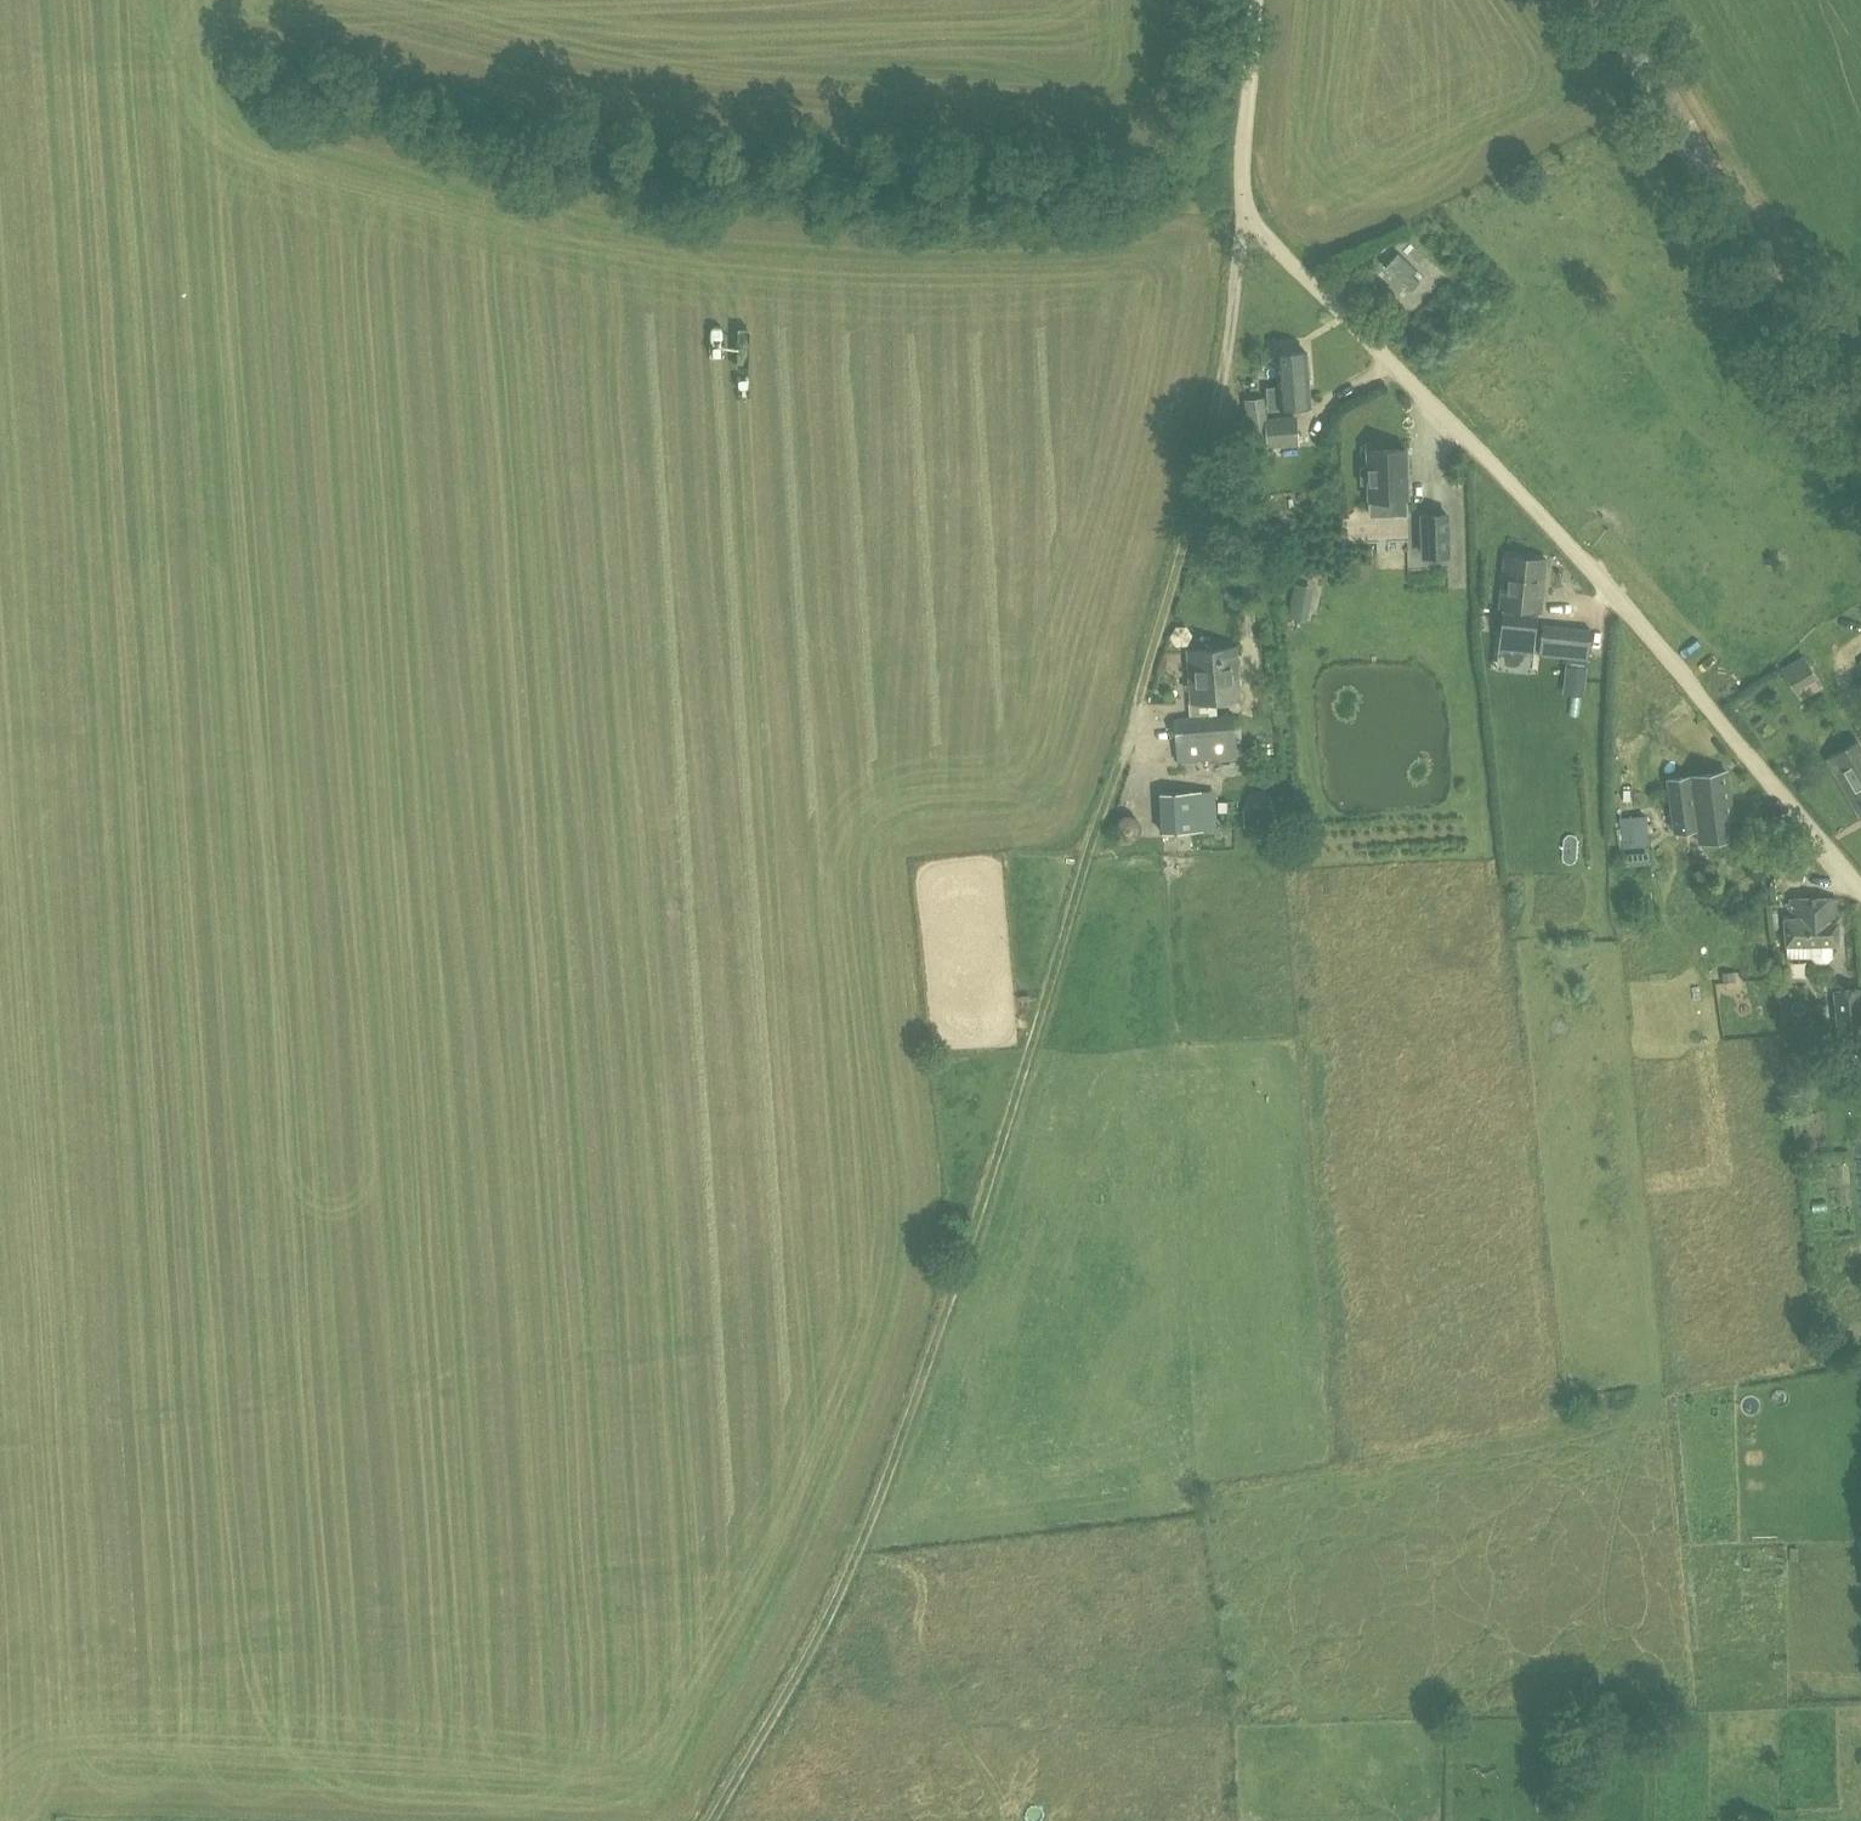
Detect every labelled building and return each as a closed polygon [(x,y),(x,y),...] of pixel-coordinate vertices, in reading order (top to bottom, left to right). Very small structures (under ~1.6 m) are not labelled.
[(1385,267),(1411,291),(1420,282),(1413,275),(1418,270),(1399,252),(1385,267)] [(1304,389),(1308,389),(1306,351),(1278,352),(1279,388),(1268,389),(1269,408),(1286,407),(1286,406),(1305,405),(1304,389)] [(1247,400),(1252,439),(1270,437),(1271,449),(1302,445),(1299,417),(1268,421),(1265,398),(1247,400)] [(1361,467),(1362,483),(1370,483),(1371,498),(1393,498),(1394,515),(1408,514),(1406,449),(1369,451),(1369,467),(1361,467)] [(1423,515),(1424,555),(1449,554),(1448,514),(1423,515)] [(1538,611),(1542,612),(1547,559),(1506,555),(1502,608),(1500,632),(1507,632),(1506,650),(1534,653),(1538,611)] [(1311,604),(1294,600),(1291,618),(1307,621),(1311,604)] [(1177,644),(1188,643),(1193,634),(1188,625),(1177,625),(1172,634),(1177,644)] [(1540,654),(1588,659),(1591,630),(1543,625),(1540,654)] [(1236,647),(1218,648),(1219,661),(1222,661),(1223,669),(1216,669),(1217,683),(1208,684),(1209,700),(1240,698),(1236,647)] [(1219,661),(1218,648),(1188,650),(1192,702),(1209,700),(1208,684),(1217,683),(1216,669),(1223,669),(1222,661),(1219,661)] [(1780,672),(1789,686),(1809,673),(1800,659),(1780,672)] [(1809,673),(1789,686),(1795,695),(1815,683),(1809,673)] [(1234,715),(1210,716),(1213,760),(1235,759),(1234,715)] [(1210,716),(1177,717),(1178,761),(1213,760),(1210,716)] [(1855,741),(1828,756),(1860,814),(1860,752),(1855,741)] [(1669,780),(1675,830),(1697,827),(1699,840),(1736,834),(1726,771),(1669,780)] [(1221,808),(1234,811),(1238,790),(1225,787),(1221,808)] [(1214,790),(1202,791),(1205,828),(1216,827),(1214,790)] [(1160,792),(1162,832),(1205,830),(1205,828),(1202,791),(1160,792)] [(1787,918),(1787,945),(1790,944),(1837,944),(1837,898),(1789,899),(1790,918),(1787,918)] [(1844,964),(1822,964),(1822,987),(1844,988),(1844,964)] [(1833,992),(1839,1051),(1860,1049),(1860,991),(1860,989),(1833,992)]
